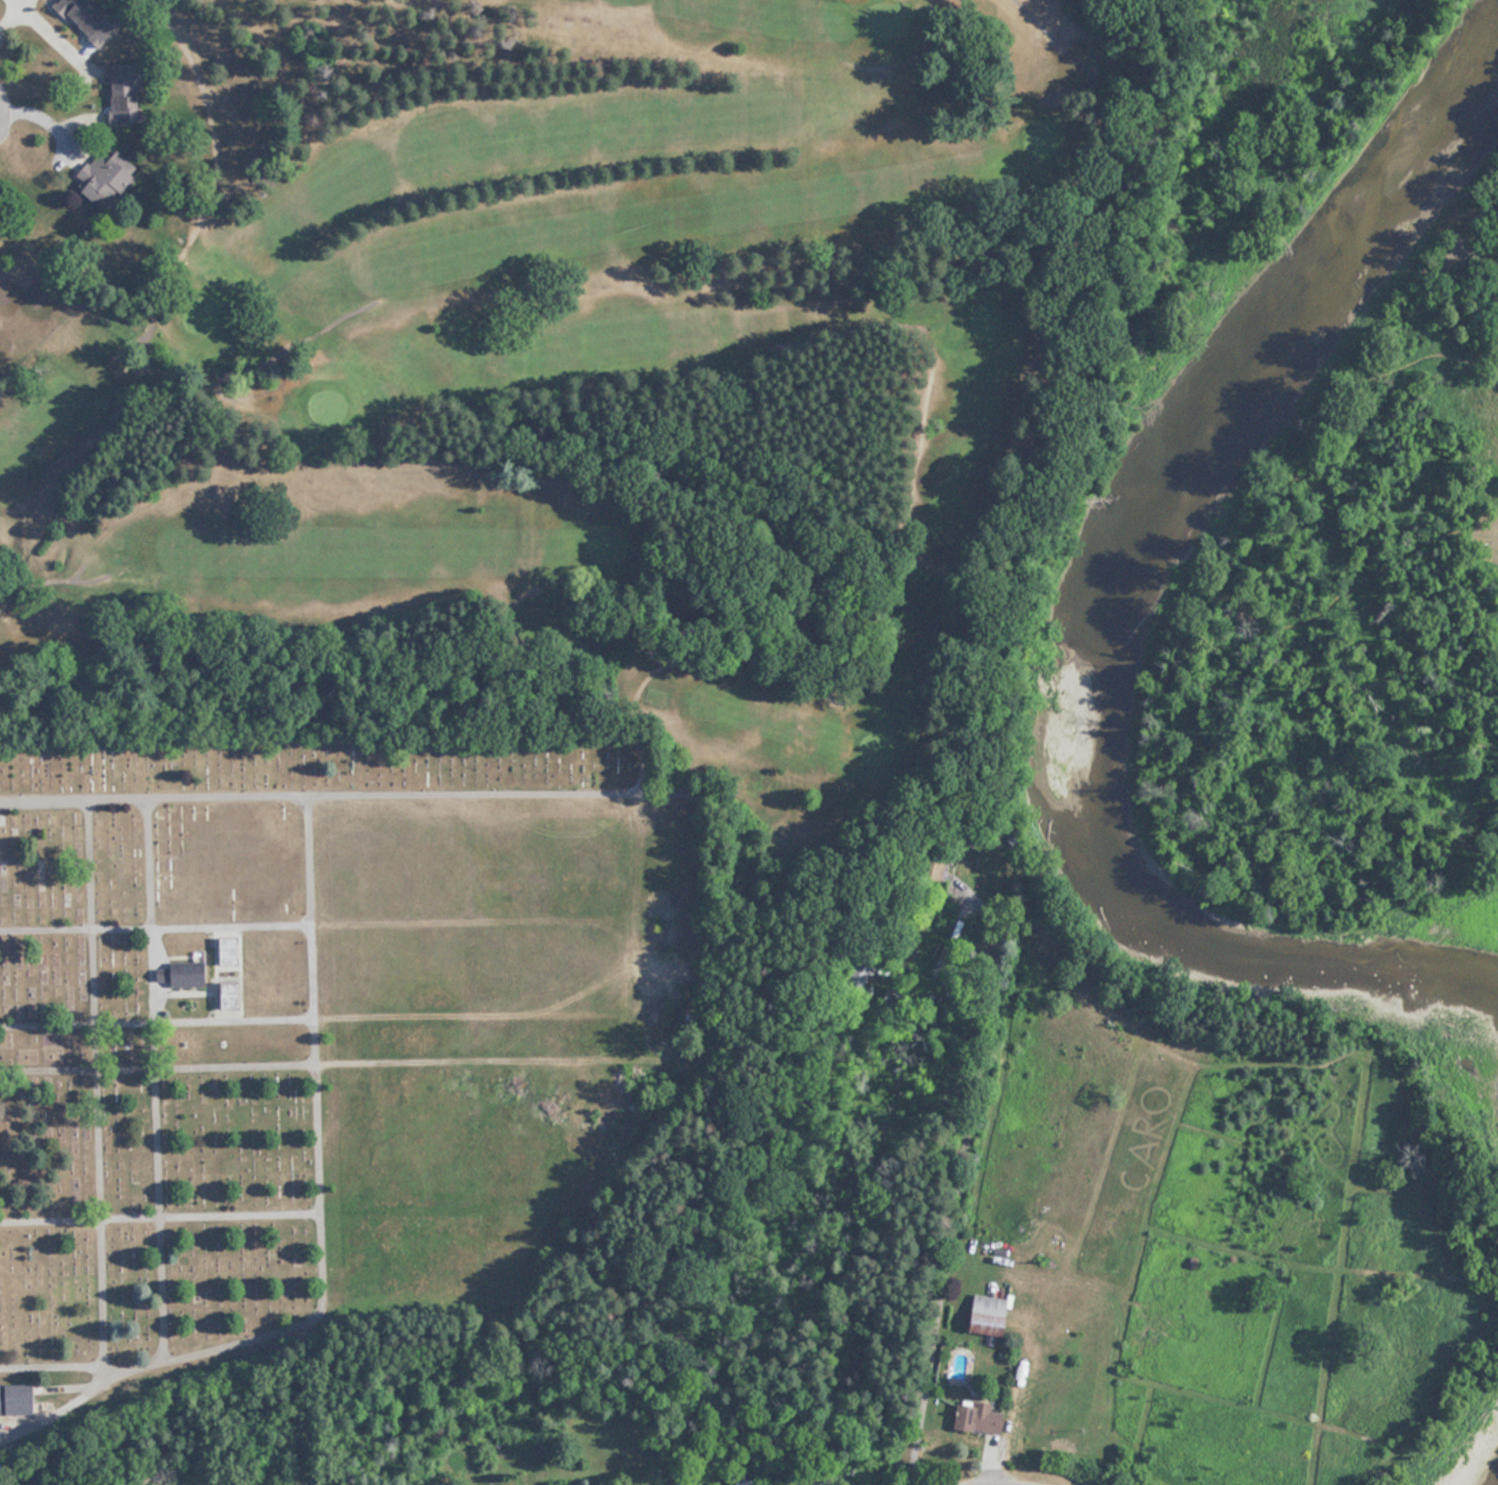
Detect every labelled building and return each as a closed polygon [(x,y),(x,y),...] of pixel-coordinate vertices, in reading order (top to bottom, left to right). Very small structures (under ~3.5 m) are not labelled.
[(94,0),(62,0),(57,6),(103,47),(122,25),(94,0)] [(141,123),(140,62),(110,63),(110,124),(141,123)] [(84,192),(114,213),(145,167),(118,148),(114,154),(102,146),(79,179),(89,186),(84,192)] [(238,938),(224,938),(224,965),(238,965),(238,938)] [(171,976),(171,971),(158,972),(158,960),(171,959),(170,954),(207,952),(208,975),(171,976)] [(225,1009),(241,1009),(241,982),(225,982),(225,1009)] [(1010,1297),(977,1297),(977,1326),(1010,1326),(1010,1297)] [(37,1406),(0,1407),(0,1374),(36,1373),(37,1406)] [(963,1430),(1008,1435),(1010,1413),(994,1411),(994,1404),(966,1401),(963,1430)]
